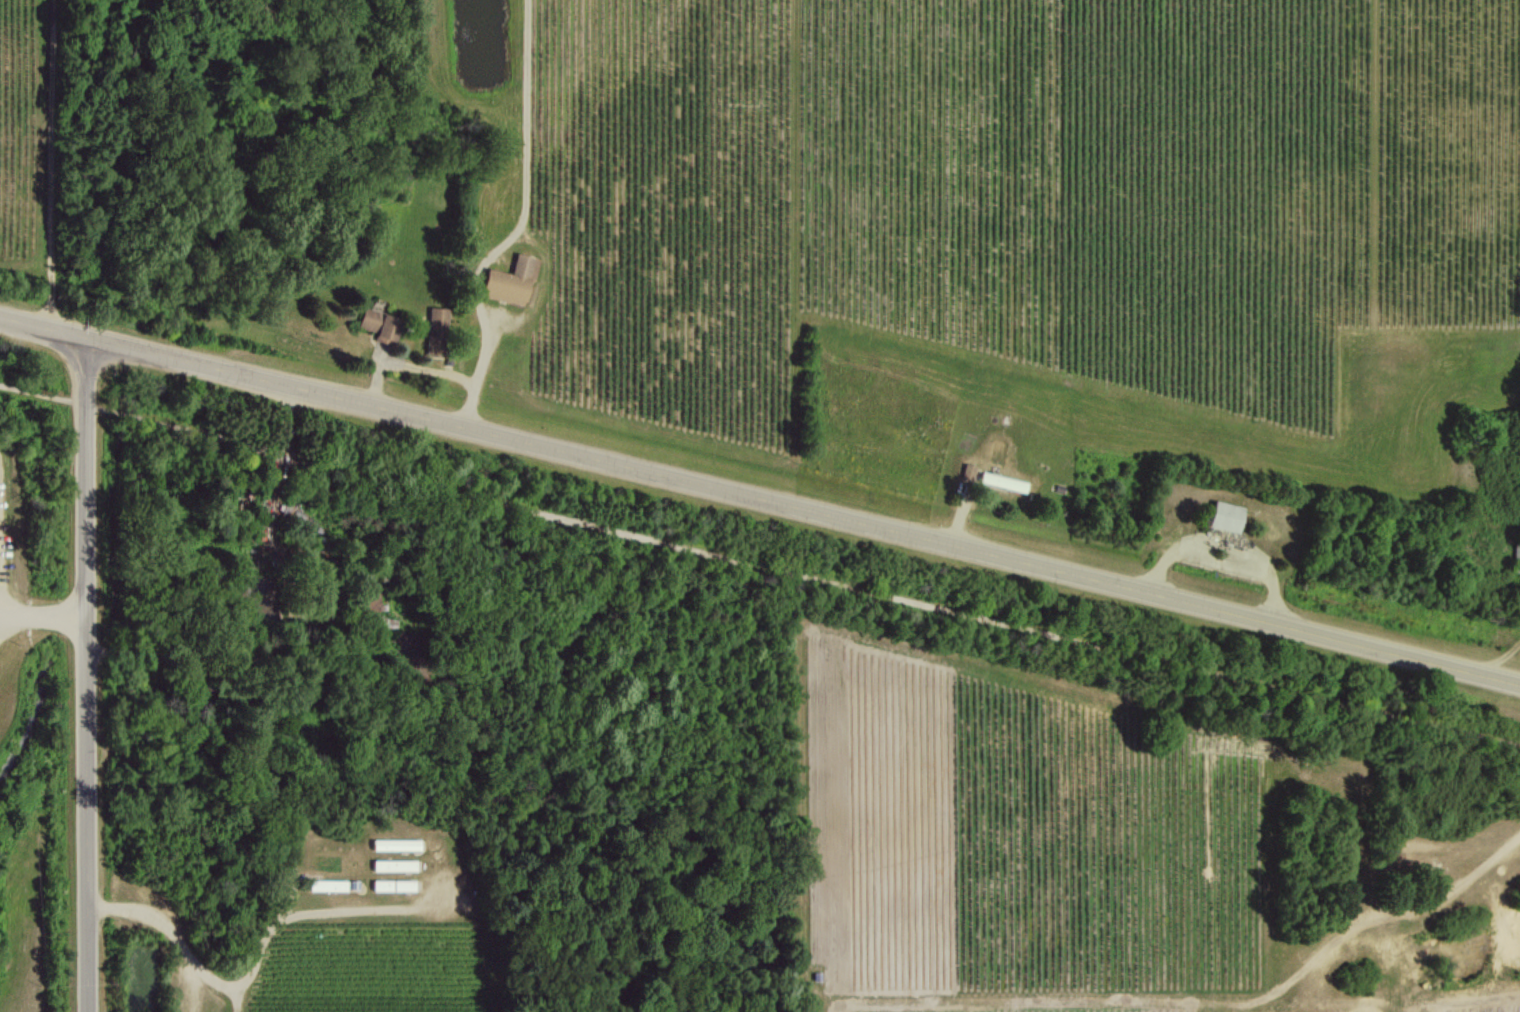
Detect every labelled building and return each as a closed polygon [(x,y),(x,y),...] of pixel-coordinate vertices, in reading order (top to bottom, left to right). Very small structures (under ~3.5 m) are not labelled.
[(481,295),(527,304),(537,257),(516,252),(511,273),(487,267),(481,295)] [(391,345),(400,318),(364,305),(357,325),(375,332),(373,339),(391,345)] [(426,355),(444,355),(446,307),(429,306),(426,355)] [(979,481),(1025,492),(1028,481),(982,470),(979,481)] [(1209,525),(1239,532),(1245,507),(1216,499),(1209,525)] [(419,839),(372,839),(372,850),(419,850),(419,839)] [(415,871),(415,860),(372,859),(372,870),(415,871)] [(345,880),(309,879),(309,890),(345,890),(345,880)] [(413,891),(413,880),(372,879),(372,890),(413,891)]
